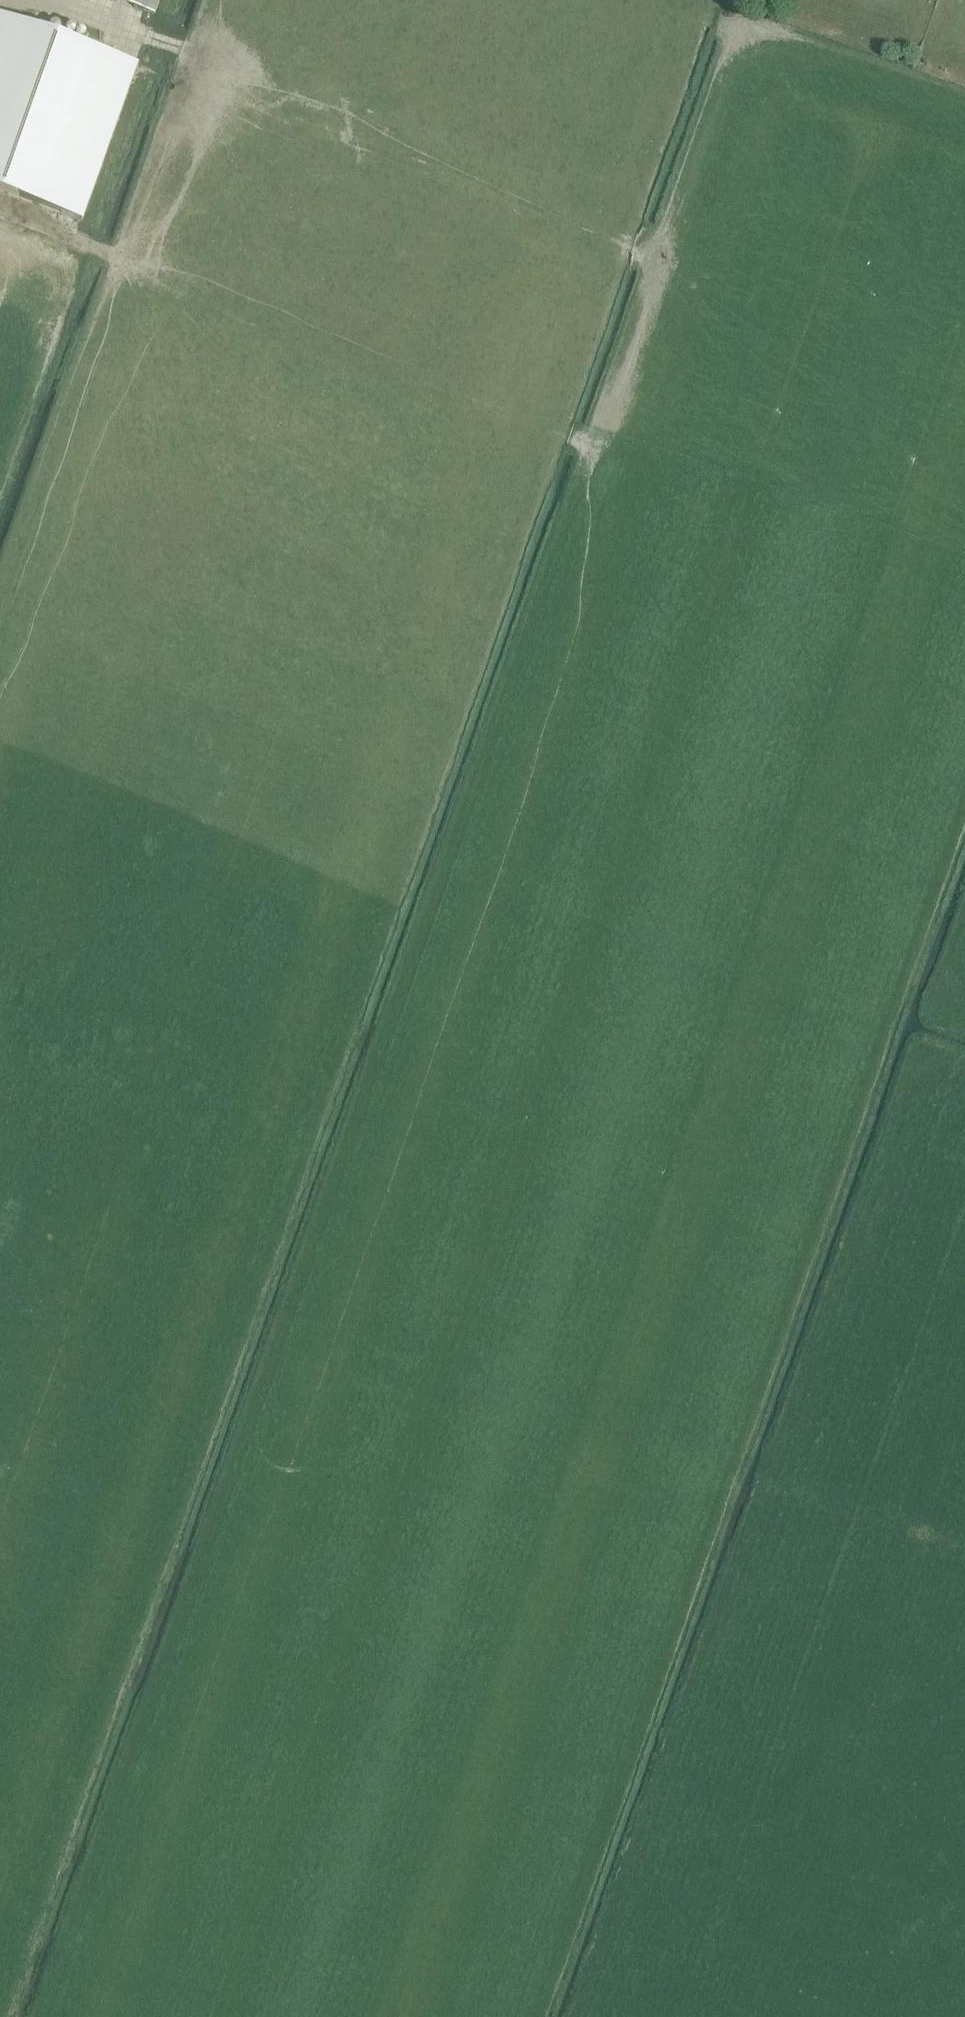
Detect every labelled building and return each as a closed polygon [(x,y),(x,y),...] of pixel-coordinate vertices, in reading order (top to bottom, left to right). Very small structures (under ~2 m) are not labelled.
[(149,12),(154,14),(156,14),(157,11),(160,0),(112,0),(149,12)] [(138,65),(0,16),(0,192),(82,221),(138,65)]
